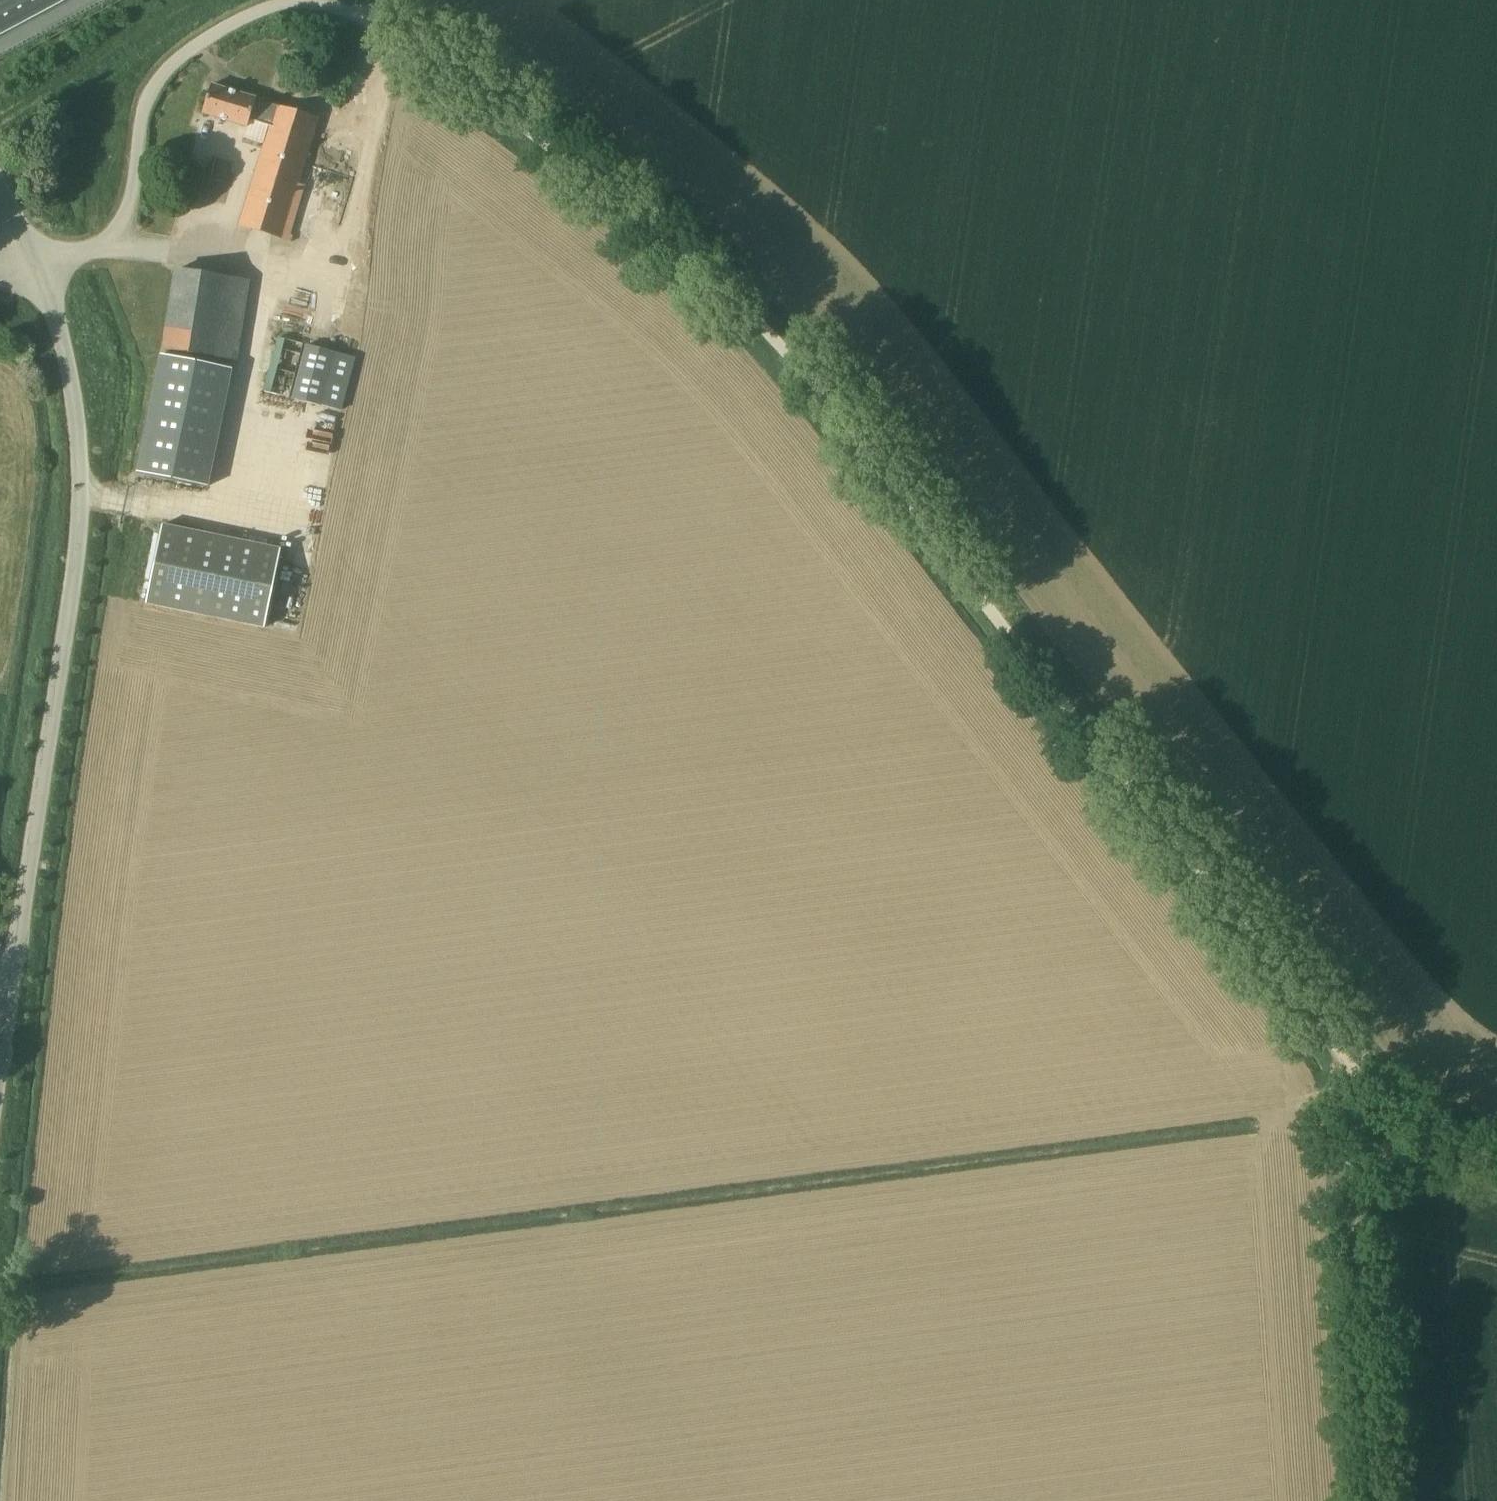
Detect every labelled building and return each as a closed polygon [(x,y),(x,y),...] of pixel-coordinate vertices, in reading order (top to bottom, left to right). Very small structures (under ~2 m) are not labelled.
[(247,128),(249,121),(270,127),(239,228),(291,243),(293,236),(289,235),(304,185),(298,182),(318,117),(256,99),(256,98),(211,84),(201,114),(247,128)] [(160,391),(180,394),(187,354),(237,362),(250,280),(173,268),(162,350),(166,351),(160,391)] [(242,449),(274,457),(278,442),(280,442),(291,399),(341,411),(356,357),(277,337),(263,390),(251,387),(241,433),(245,434),(242,449)] [(264,628),(280,549),(161,524),(145,603),(264,628)]
